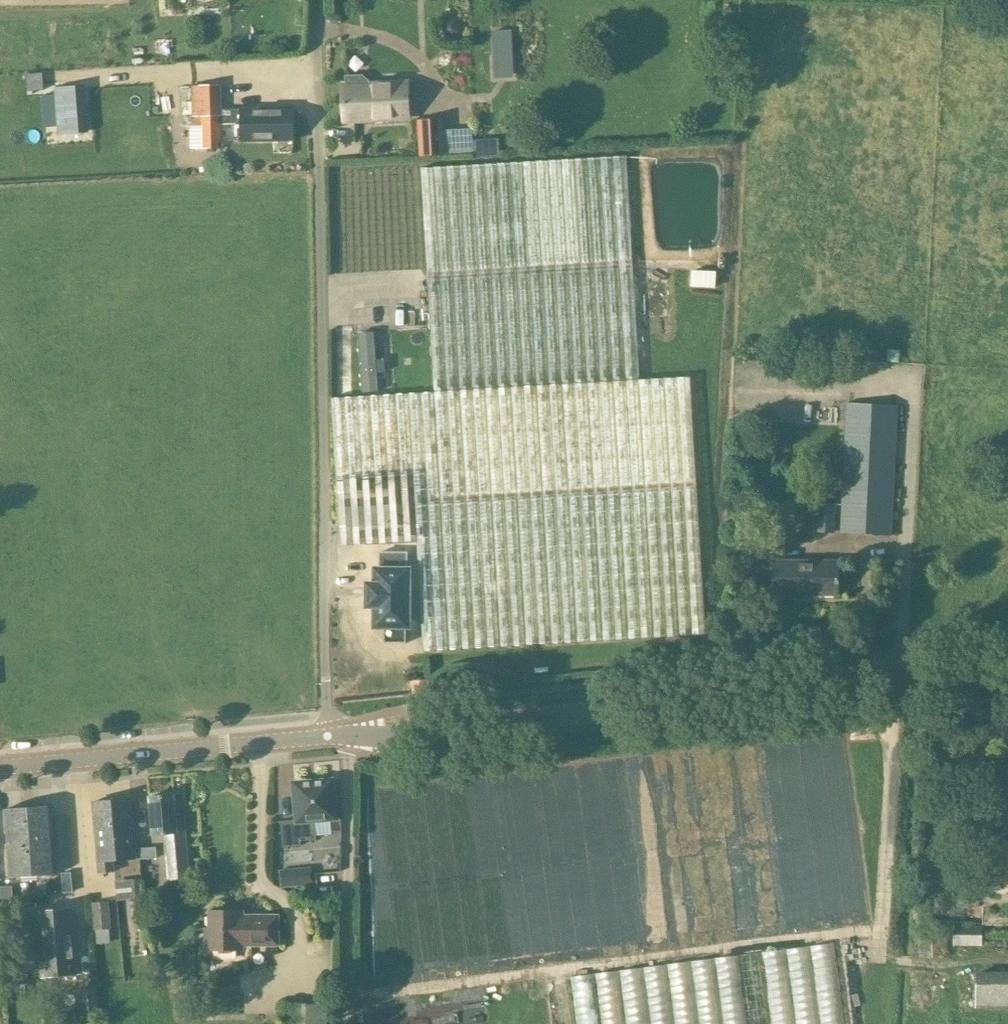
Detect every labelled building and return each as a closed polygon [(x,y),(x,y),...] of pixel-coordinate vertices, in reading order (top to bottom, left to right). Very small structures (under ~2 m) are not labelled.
[(518,79),(516,27),(493,28),(495,80),(518,79)] [(27,89),(28,89),(43,88),(42,72),(26,73),(27,89)] [(345,119),(409,116),(408,83),(343,86),(345,119)] [(87,131),(84,84),(55,86),(58,133),(87,131)] [(294,140),(294,108),(221,109),(220,84),(194,85),(195,148),(222,148),(221,124),(241,123),(241,141),(294,140)] [(419,119),(421,155),(445,154),(443,118),(419,119)] [(341,545),(418,540),(424,650),(707,633),(692,376),(640,379),(635,284),(627,155),(421,167),(428,269),(435,391),(332,398),(341,545)] [(692,284),(717,285),(717,269),(692,268),(692,284)] [(378,334),(361,334),(364,392),(381,391),(380,373),(390,372),(389,359),(380,359),(378,334)] [(339,338),(340,393),(355,392),(355,338),(339,338)] [(843,532),(893,534),(899,405),(849,402),(843,532)] [(818,531),(835,532),(836,502),(820,501),(818,531)] [(352,587),(352,606),(350,606),(350,608),(357,608),(357,629),(367,629),(367,645),(390,645),(390,629),(391,629),(391,571),(389,571),(389,555),(362,555),(362,571),(358,571),(357,586),(350,586),(350,587),(352,587)] [(812,594),(839,594),(839,560),(774,560),(774,598),(812,598),(812,594)] [(335,816),(332,780),(296,784),(299,819),(281,821),(283,846),(302,845),(301,840),(317,839),(315,818),(335,816)] [(153,834),(164,833),(168,881),(190,879),(185,815),(176,815),(174,794),(150,796),(153,834)] [(93,802),(97,842),(135,839),(132,798),(93,802)] [(57,873),(52,805),(6,809),(11,877),(57,873)] [(1007,881),(1007,840),(991,838),(989,880),(1007,881)] [(135,839),(97,842),(100,871),(115,869),(114,861),(137,859),(135,839)] [(143,875),(156,874),(154,846),(141,846),(143,875)] [(314,884),(312,867),(280,870),(282,888),(314,884)] [(142,879),(116,881),(117,900),(144,898),(142,879)] [(110,929),(108,902),(94,903),(96,930),(110,929)] [(77,973),(72,908),(37,911),(43,976),(77,973)] [(280,944),(279,914),(245,914),(245,910),(209,910),(209,927),(206,927),(206,949),(245,949),(245,945),(280,944)] [(982,945),(983,926),(983,924),(954,924),(954,945),(982,945)] [(948,957),(946,933),(919,934),(920,958),(948,957)] [(572,973),(578,1023),(845,1023),(836,942),(808,976),(805,948),(805,947),(572,973)] [(1007,1008),(1007,972),(976,972),(976,1008),(1007,1008)] [(98,1013),(96,988),(80,989),(82,1014),(98,1013)] [(328,1003),(286,1003),(286,1023),(328,1023),(328,1003)]
